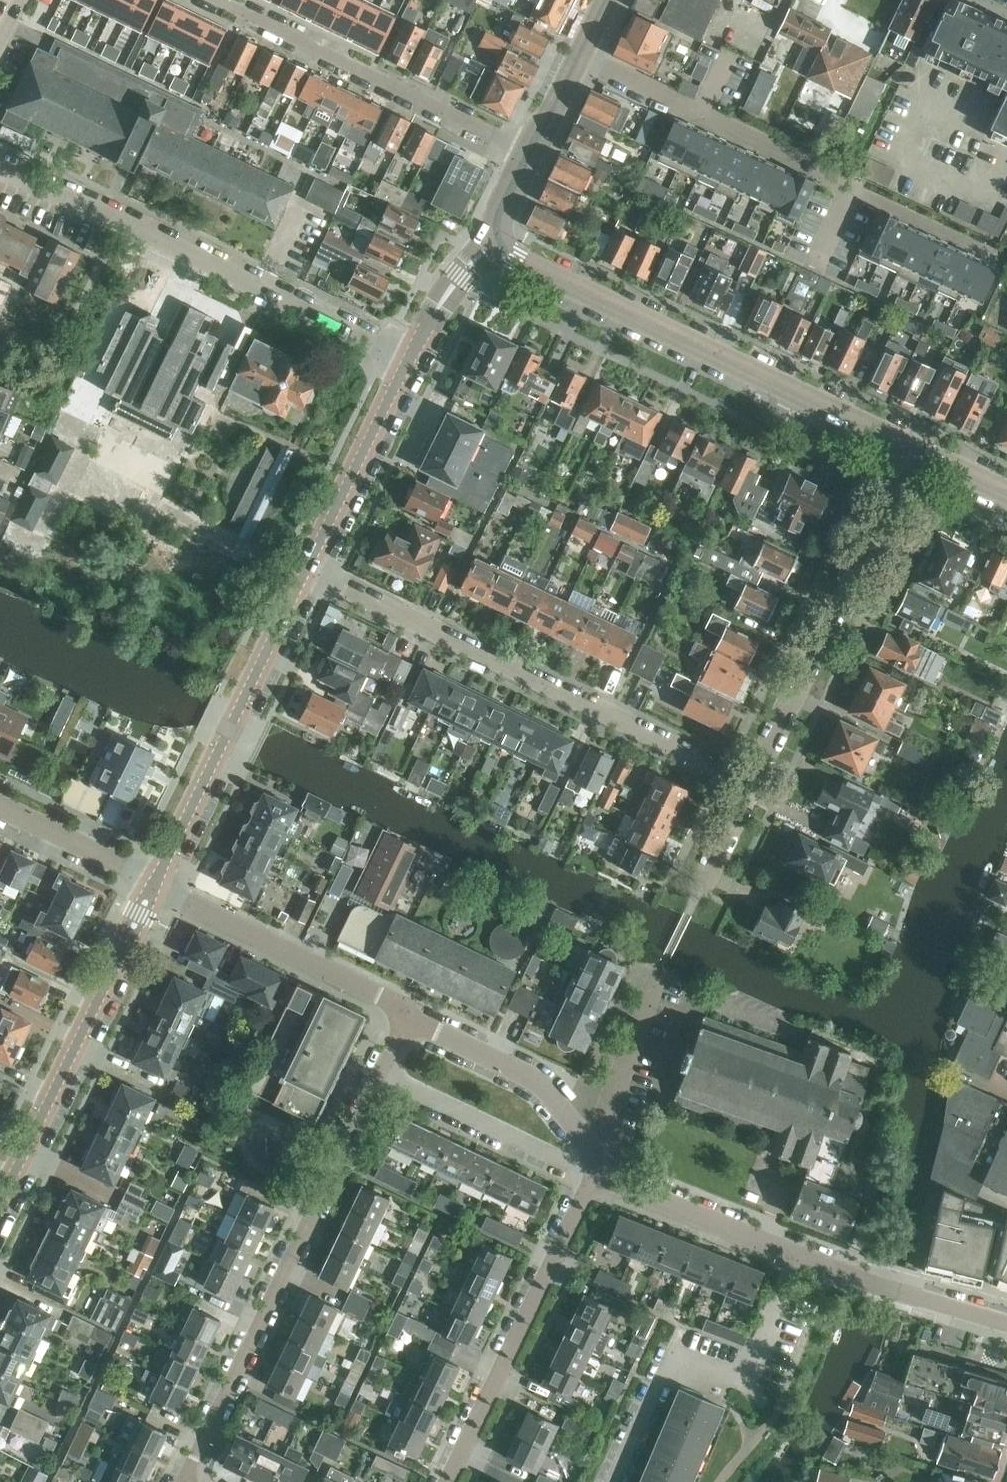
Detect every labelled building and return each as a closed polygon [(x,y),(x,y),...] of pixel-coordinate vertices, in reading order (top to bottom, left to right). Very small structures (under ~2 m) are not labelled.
[(80,2),(95,10),(100,0),(81,0),(80,2)] [(95,10),(110,17),(118,0),(100,0),(95,10)] [(110,17),(126,25),(139,0),(118,0),(110,17)] [(126,25),(141,32),(156,0),(139,0),(126,25)] [(147,35),(163,42),(180,7),(167,0),(164,0),(147,35)] [(279,5),(296,14),(303,0),(282,0),(279,5)] [(296,14),(312,22),(323,0),(303,0),(296,14)] [(312,22),(329,30),(343,0),(323,0),(312,22)] [(329,30),(345,38),(363,0),(343,0),(329,30)] [(345,38),(361,46),(379,8),(364,0),(363,0),(345,38)] [(469,14),(475,3),(476,0),(443,0),(469,14)] [(475,3),(489,9),(493,0),(492,0),(476,0),(475,3)] [(562,0),(539,0),(531,15),(556,27),(568,3),(562,0)] [(652,18),(661,0),(635,0),(631,8),(652,18)] [(668,2),(659,20),(699,40),(719,0),(663,0),(668,2)] [(903,65),(923,21),(927,23),(938,0),(902,0),(898,9),(899,9),(878,52),(903,65)] [(924,50),(1006,89),(1006,23),(958,0),(948,0),(924,50)] [(395,29),(399,30),(386,57),(408,68),(425,30),(411,24),(415,15),(413,14),(415,8),(407,4),(395,29)] [(180,7),(163,42),(178,50),(195,14),(180,7)] [(379,8),(361,46),(378,54),(396,16),(379,8)] [(832,29),(789,8),(777,32),(805,45),(793,70),(850,98),(871,54),(829,34),(832,29)] [(549,36),(521,23),(524,18),(519,15),(514,12),(508,24),(518,29),(510,44),(511,44),(538,58),(539,55),(543,54),(546,49),(544,46),(549,36)] [(195,14),(178,50),(192,57),(210,21),(195,14)] [(674,35),(633,15),(624,34),(623,34),(623,35),(665,55),(666,54),(665,54),(674,35)] [(52,17),(47,28),(54,32),(60,21),(52,17)] [(210,21),(192,57),(209,65),(226,29),(210,21)] [(536,22),(533,29),(546,35),(549,29),(536,22)] [(428,27),(422,39),(408,68),(417,72),(416,74),(428,80),(429,78),(430,79),(450,38),(428,27)] [(76,29),(71,40),(78,43),(84,32),(76,29)] [(504,56),(496,70),(527,86),(534,71),(536,66),(538,67),(539,65),(508,49),(511,44),(510,44),(504,40),(485,30),(478,44),(487,48),(504,56)] [(84,32),(78,43),(85,47),(91,36),(84,32)] [(665,55),(623,35),(613,55),(656,75),(665,55)] [(237,36),(223,65),(219,63),(208,86),(218,91),(230,68),(244,75),(258,47),(255,45),(254,42),(249,39),(246,41),(237,36)] [(175,131),(192,139),(205,111),(56,41),(49,55),(37,49),(30,64),(29,64),(8,107),(9,107),(2,121),(22,131),(28,117),(112,158),(111,160),(138,173),(144,162),(144,161),(139,159),(157,122),(175,131)] [(106,44),(101,55),(108,58),(113,47),(106,44)] [(113,47),(108,58),(115,62),(121,51),(113,47)] [(262,48),(248,76),(270,86),(283,60),(280,58),(279,54),(274,52),(271,53),(269,53),(269,52),(268,51),(268,52),(262,49),(263,48),(262,48)] [(466,69),(480,76),(486,65),(471,58),(466,69)] [(306,72),(286,61),(273,88),(270,86),(257,113),(266,118),(280,91),(293,98),(306,72)] [(697,61),(694,69),(705,74),(709,67),(697,61)] [(144,62),(139,73),(146,77),(151,65),(144,62)] [(151,65),(146,77),(153,80),(159,69),(151,65)] [(754,79),(753,80),(754,81),(766,86),(769,79),(765,77),(769,70),(761,66),(754,79)] [(694,69),(690,76),(702,81),(705,74),(694,69)] [(302,117),(309,121),(328,82),(310,73),(297,98),(308,104),(302,117)] [(481,103),(494,110),(494,111),(499,114),(499,113),(511,119),(516,110),(514,105),(516,104),(518,101),(518,96),(524,87),(496,73),(481,103)] [(847,112),(867,122),(886,84),(866,74),(847,112)] [(175,76),(169,87),(176,91),(182,80),(175,76)] [(182,80),(176,91),(184,94),(189,83),(182,80)] [(323,110),(333,116),(346,91),(328,82),(309,121),(316,124),(323,110)] [(214,92),(206,89),(201,99),(209,102),(214,92)] [(338,135),(345,138),(364,99),(346,91),(333,116),(344,121),(338,135)] [(615,114),(620,105),(591,91),(586,100),(582,101),(580,106),(582,110),(580,113),(609,127),(615,114)] [(990,128),(1006,136),(1006,91),(990,128)] [(364,99),(345,138),(343,142),(350,145),(352,141),(363,147),(382,108),(364,99)] [(626,108),(620,105),(615,114),(622,117),(626,108)] [(389,112),(375,141),(371,139),(363,155),(375,160),(382,146),(395,153),(411,122),(389,112)] [(227,113),(222,122),(234,128),(239,119),(227,113)] [(563,148),(582,157),(581,160),(609,174),(612,167),(596,159),(606,139),(603,138),(608,127),(581,114),(576,124),(575,124),(574,125),(570,127),(566,134),(568,139),(563,148)] [(668,118),(658,114),(644,143),(653,148),(668,118)] [(657,161),(677,170),(696,129),(676,120),(657,161)] [(144,162),(157,169),(175,131),(157,122),(139,159),(144,161),(144,162)] [(424,131),(414,126),(402,151),(424,162),(430,148),(436,137),(433,136),(431,132),(427,130),(424,131)] [(696,129),(677,170),(697,179),(716,138),(696,129)] [(157,169),(174,177),(192,139),(175,131),(157,169)] [(822,131),(813,150),(825,156),(834,137),(822,131)] [(275,144),(290,152),(296,140),(281,132),(275,144)] [(450,144),(436,137),(430,148),(454,159),(444,179),(465,189),(472,192),(483,168),(457,155),(460,149),(451,144),(450,144)] [(716,138),(697,179),(698,180),(701,173),(719,181),(715,190),(716,190),(736,147),(716,138)] [(174,177),(190,185),(209,147),(192,139),(174,177)] [(316,165),(315,168),(320,170),(322,168),(325,170),(336,148),(322,141),(311,163),(316,165)] [(292,157),(309,165),(313,157),(314,157),(317,150),(305,145),(302,151),(296,148),(292,157)] [(190,185),(207,193),(225,155),(209,147),(190,185)] [(755,156),(736,147),(716,190),(735,199),(755,156)] [(207,193),(224,201),(242,163),(225,155),(207,193)] [(549,178),(581,193),(591,170),(560,155),(555,166),(552,166),(549,172),(551,174),(549,178)] [(740,191),(759,200),(775,165),(755,156),(735,199),(736,200),(740,191)] [(895,171),(869,158),(862,173),(888,185),(895,171)] [(224,201),(241,209),(259,171),(242,163),(224,201)] [(775,165),(759,200),(778,208),(774,218),(795,173),(794,173),(794,174),(775,165)] [(328,175),(350,186),(354,176),(332,167),(328,175)] [(594,177),(605,183),(609,175),(598,170),(594,177)] [(241,209),(257,217),(275,179),(259,171),(241,209)] [(795,173),(774,218),(795,228),(815,183),(795,173)] [(315,178),(310,188),(317,192),(322,181),(315,178)] [(538,200),(568,214),(578,193),(549,178),(547,182),(544,182),(541,188),(543,190),(538,200)] [(636,190),(662,202),(665,195),(668,190),(641,178),(636,190)] [(275,179),(257,217),(274,225),(292,187),(275,179)] [(376,193),(401,206),(408,192),(382,179),(376,193)] [(465,189),(444,179),(437,193),(432,190),(430,195),(424,192),(420,201),(414,198),(416,194),(408,191),(408,192),(402,204),(401,206),(420,215),(425,204),(431,207),(433,202),(460,215),(468,199),(472,192),(465,189)] [(317,192),(324,195),(329,184),(322,181),(317,192)] [(324,195),(331,198),(336,188),(329,184),(324,195)] [(305,199),(312,202),(317,192),(310,188),(305,199)] [(336,188),(331,198),(338,202),(343,191),(336,188)] [(145,189),(140,199),(148,203),(153,193),(145,189)] [(312,202),(319,206),(324,195),(317,192),(312,202)] [(319,206),(326,209),(331,198),(324,195),(319,206)] [(665,195),(662,202),(673,208),(677,200),(665,195)] [(331,198),(326,209),(333,212),(338,202),(331,198)] [(977,208),(960,200),(953,215),(970,223),(977,208)] [(419,217),(390,203),(379,224),(379,225),(379,226),(408,239),(413,230),(416,230),(420,223),(417,220),(419,217)] [(526,226),(555,239),(557,236),(560,238),(564,229),(561,227),(566,218),(537,204),(532,214),(529,215),(527,219),(528,223),(526,226)] [(707,209),(696,204),(692,211),(703,216),(707,209)] [(983,211),(977,226),(999,236),(1006,219),(1006,207),(1005,206),(999,219),(983,211)] [(718,214),(707,209),(703,216),(714,221),(718,214)] [(400,256),(405,246),(376,232),(379,226),(379,225),(379,224),(363,216),(361,219),(343,210),(341,215),(359,224),(355,231),(372,240),(366,252),(365,253),(395,267),(396,265),(399,265),(402,259),(400,256)] [(877,264),(897,221),(877,212),(857,254),(877,264)] [(19,273),(30,278),(25,288),(56,303),(80,253),(49,238),(45,247),(35,242),(37,238),(5,222),(7,218),(0,215),(0,258),(21,268),(19,273)] [(635,229),(643,233),(649,222),(640,218),(635,229)] [(896,274),(917,231),(898,222),(897,221),(877,264),(878,264),(878,263),(897,272),(895,274),(896,274)] [(746,227),(735,222),(731,229),(742,235),(746,227)] [(757,232),(746,227),(742,235),(753,240),(757,232)] [(622,267),(636,238),(614,228),(610,237),(601,256),(603,258),(605,262),(609,264),(612,262),(622,267)] [(328,230),(323,241),(324,240),(336,247),(363,260),(365,253),(366,252),(334,237),(335,233),(328,230)] [(936,240),(917,231),(896,274),(916,284),(936,240)] [(598,236),(590,252),(600,257),(601,256),(610,237),(606,235),(600,232),(598,236)] [(639,239),(626,268),(629,269),(630,272),(634,274),(637,273),(647,278),(661,250),(665,252),(667,246),(670,239),(657,233),(651,245),(639,239)] [(336,247),(324,240),(323,241),(313,261),(326,268),(326,267),(330,259),(336,247)] [(786,246),(775,240),(771,248),(782,253),(786,246)] [(956,250),(936,240),(916,284),(935,293),(956,250)] [(682,253),(667,246),(665,252),(652,278),(654,279),(655,283),(662,286),(666,285),(678,290),(698,248),(687,243),(682,253)] [(739,268),(756,276),(767,253),(750,245),(739,268)] [(384,288),(389,278),(360,264),(363,260),(336,247),(330,259),(355,271),(348,285),(378,300),(380,297),(381,298),(385,294),(386,289),(384,288)] [(975,259),(956,250),(935,293),(936,293),(937,291),(956,300),(975,259)] [(715,309),(717,310),(718,308),(726,312),(734,294),(726,291),(732,278),(723,274),(728,261),(710,253),(689,297),(705,304),(705,308),(711,311),(715,309)] [(995,268),(975,259),(956,300),(957,300),(960,294),(979,303),(995,268)] [(775,285),(787,291),(796,272),(784,266),(775,285)] [(815,288),(820,277),(801,268),(786,298),(792,300),(789,306),(801,311),(807,298),(805,296),(810,285),(815,288)] [(820,277),(815,288),(827,293),(832,282),(820,277)] [(869,284),(858,279),(854,286),(865,291),(869,284)] [(880,289),(869,284),(865,291),(876,296),(880,289)] [(745,324),(749,326),(750,329),(754,331),(757,330),(767,335),(782,305),(760,294),(745,324)] [(908,302),(897,297),(893,304),(905,309),(908,302)] [(919,307),(908,302),(905,309),(916,314),(919,307)] [(126,309),(98,369),(113,376),(106,390),(120,398),(114,411),(173,440),(180,425),(195,432),(209,402),(194,395),(201,381),(215,388),(218,389),(221,388),(224,387),(226,384),(229,377),(236,380),(233,386),(265,401),(267,406),(271,410),(276,410),(281,408),(288,412),(285,417),(297,423),(303,411),(300,410),(304,403),(311,401),(314,394),(312,386),(316,379),(311,377),(309,371),(311,366),(256,340),(249,353),(206,333),(213,318),(183,303),(166,340),(159,336),(155,325),(151,323),(153,319),(151,313),(140,316),(126,309)] [(831,323),(842,327),(848,313),(838,308),(831,323)] [(795,350),(799,352),(813,322),(787,310),(781,322),(785,324),(777,341),(787,346),(788,350),(792,352),(795,350)] [(946,323),(935,318),(931,326),(942,331),(946,323)] [(880,351),(864,344),(874,323),(864,319),(856,335),(842,328),(825,362),(829,363),(830,368),(835,370),(839,368),(849,373),(850,371),(852,372),(856,364),(854,363),(857,358),(873,365),(880,351)] [(813,322),(799,352),(802,353),(803,356),(808,359),(811,357),(821,362),(835,333),(813,322)] [(919,340),(920,340),(926,326),(919,323),(913,337),(919,340)] [(957,328),(946,323),(942,331),(953,336),(957,328)] [(985,323),(979,335),(984,337),(989,325),(985,323)] [(984,337),(982,341),(994,347),(1001,331),(989,325),(984,337)] [(8,350),(16,334),(0,326),(0,346),(8,350)] [(451,399),(462,404),(474,379),(495,389),(517,345),(485,329),(451,399)] [(897,368),(901,370),(910,350),(889,340),(869,382),(878,387),(877,389),(886,393),(897,368)] [(929,345),(920,340),(919,340),(914,351),(924,356),(929,345)] [(546,403),(549,397),(559,377),(536,366),(541,356),(534,353),(536,350),(525,344),(523,348),(521,347),(501,388),(511,393),(518,389),(546,403)] [(942,373),(940,378),(937,377),(923,408),(932,412),(933,416),(938,418),(942,417),(944,418),(968,368),(967,367),(964,374),(953,369),(956,362),(944,356),(937,371),(938,372),(938,371),(942,373)] [(924,380),(928,381),(934,369),(911,358),(894,394),(903,399),(902,402),(911,406),(924,380)] [(564,367),(559,377),(549,397),(563,404),(554,423),(561,426),(569,430),(575,417),(568,414),(585,377),(577,373),(577,371),(573,368),(568,367),(566,368),(564,367)] [(995,385),(970,373),(948,420),(960,426),(961,430),(966,432),(969,430),(973,432),(995,385)] [(589,417),(603,424),(617,393),(615,392),(616,390),(612,386),(607,386),(606,388),(596,383),(573,430),(581,434),(589,417)] [(4,410),(12,390),(0,385),(0,408),(4,410)] [(613,428),(624,434),(639,404),(636,402),(637,400),(634,396),(628,396),(627,398),(617,393),(603,424),(594,441),(603,445),(607,435),(609,436),(613,428)] [(639,404),(624,434),(616,451),(624,455),(633,438),(646,444),(661,414),(658,413),(659,411),(655,407),(650,406),(649,408),(639,404)] [(4,433),(12,415),(3,411),(4,410),(0,408),(0,432),(4,433)] [(490,410),(485,422),(496,428),(502,415),(490,410)] [(484,512),(489,501),(514,450),(480,434),(482,430),(448,413),(437,436),(434,434),(418,467),(431,473),(426,484),(484,512)] [(996,442),(997,443),(999,448),(1006,451),(1006,419),(996,442)] [(660,450),(656,456),(657,456),(666,461),(670,453),(685,460),(689,452),(686,450),(696,431),(693,429),(691,426),(688,424),(684,423),(680,423),(674,420),(661,445),(659,448),(660,449),(660,450)] [(35,425),(30,437),(40,441),(45,430),(35,425)] [(561,426),(556,437),(563,441),(569,430),(561,426)] [(679,478),(701,489),(697,497),(706,502),(714,485),(710,483),(715,472),(719,474),(726,461),(721,459),(726,450),(717,445),(718,444),(715,443),(715,439),(713,435),(709,434),(705,434),(702,436),(699,435),(679,478)] [(53,437),(34,473),(11,520),(32,530),(50,495),(48,493),(53,483),(56,484),(74,448),(53,437)] [(643,459),(653,464),(657,456),(656,456),(660,450),(650,445),(643,459)] [(254,501),(253,505),(246,519),(229,521),(229,522),(246,520),(239,533),(250,539),(261,518),(272,514),(281,507),(286,496),(287,484),(283,473),(293,453),(282,447),(275,461),(267,446),(266,447),(267,450),(256,472),(255,476),(254,480),(254,485),(254,489),(255,493),(255,497),(254,501)] [(753,498),(761,502),(763,498),(767,490),(754,483),(758,475),(755,473),(758,467),(754,465),(758,457),(748,452),(746,456),(736,451),(720,485),(727,488),(744,496),(747,490),(755,493),(753,498)] [(19,457),(15,466),(24,470),(28,460),(19,457)] [(634,478),(644,483),(653,464),(643,459),(634,478)] [(514,469),(510,478),(522,484),(527,475),(514,469)] [(777,505),(763,498),(761,502),(754,517),(774,526),(776,522),(799,533),(806,519),(813,522),(820,507),(824,509),(830,496),(814,488),(815,484),(805,479),(805,480),(791,474),(777,505)] [(428,517),(427,520),(436,524),(434,528),(449,535),(447,539),(467,548),(473,535),(438,519),(449,497),(417,481),(416,483),(410,484),(407,490),(410,495),(405,506),(428,517)] [(19,485),(14,495),(15,495),(21,498),(26,489),(19,486),(19,485)] [(517,506),(526,511),(530,501),(506,489),(496,510),(506,515),(512,503),(517,505),(517,506)] [(10,502),(0,497),(0,523),(10,502)] [(530,501),(526,511),(536,516),(541,506),(530,501)] [(609,525),(616,516),(598,504),(592,514),(609,525)] [(549,522),(559,527),(564,517),(553,512),(549,522)] [(610,528),(643,543),(651,527),(618,512),(610,528)] [(571,533),(589,541),(596,526),(579,518),(571,533)] [(375,561),(413,580),(415,575),(420,577),(440,537),(415,525),(407,542),(389,533),(382,545),(379,546),(376,554),(377,557),(375,561)] [(600,534),(593,547),(612,556),(619,543),(620,540),(601,531),(600,534)] [(647,546),(661,553),(667,540),(653,533),(647,546)] [(927,550),(924,556),(975,581),(979,572),(964,564),(970,551),(947,540),(946,537),(941,534),(938,535),(934,534),(931,540),(928,541),(926,547),(927,550)] [(446,550),(459,557),(463,548),(451,541),(446,550)] [(745,571),(755,576),(759,568),(785,581),(790,570),(793,571),(798,561),(795,559),(796,556),(764,541),(757,556),(756,555),(751,557),(745,571)] [(617,555),(631,562),(636,551),(622,544),(617,555)] [(704,557),(723,565),(728,554),(709,546),(704,557)] [(971,565),(980,570),(988,554),(978,549),(971,565)] [(992,581),(988,589),(1006,598),(1006,557),(1004,555),(1003,553),(997,550),(994,551),(991,549),(979,576),(992,581)] [(640,566),(661,576),(667,566),(645,555),(640,566)] [(975,581),(924,556),(919,565),(916,566),(914,572),(915,575),(914,577),(949,594),(955,581),(971,589),(975,581)] [(459,589),(483,600),(497,569),(474,558),(459,589)] [(432,586),(444,592),(456,568),(444,562),(432,586)] [(483,600),(505,611),(520,580),(497,569),(483,600)] [(727,584),(742,591),(735,606),(766,621),(768,618),(771,618),(774,610),(772,608),(777,596),(731,574),(727,584)] [(505,611),(528,622),(543,591),(520,580),(505,611)] [(528,622),(551,633),(566,602),(554,596),(558,587),(548,582),(543,591),(528,622)] [(915,582),(911,591),(930,600),(935,592),(915,582)] [(934,613),(943,617),(943,619),(943,620),(944,622),(945,623),(959,630),(961,627),(967,630),(972,620),(939,604),(908,589),(903,600),(900,601),(897,606),(898,609),(897,612),(927,627),(934,613)] [(551,633),(575,644),(589,614),(566,602),(551,633)] [(718,603),(713,612),(729,620),(734,612),(718,603)] [(967,606),(962,615),(970,619),(975,610),(967,606)] [(575,644),(598,655),(612,625),(599,618),(602,612),(593,607),(589,614),(575,644)] [(706,628),(722,636),(716,649),(746,664),(747,662),(749,663),(755,651),(753,650),(757,640),(727,626),(729,621),(713,613),(706,628)] [(899,628),(909,633),(915,622),(904,617),(899,628)] [(612,625),(598,655),(620,666),(635,636),(612,625)] [(390,649),(398,636),(385,628),(377,642),(390,649)] [(331,652),(358,665),(356,668),(399,689),(412,664),(342,629),(331,652)] [(940,653),(923,646),(901,635),(899,641),(887,635),(884,641),(880,641),(877,648),(879,651),(878,654),(894,662),(893,664),(910,672),(919,654),(935,662),(940,653)] [(718,652),(697,641),(691,654),(703,660),(702,661),(706,663),(707,661),(711,663),(704,679),(734,693),(746,669),(716,655),(718,652)] [(630,671),(640,676),(649,656),(660,662),(659,663),(660,664),(665,654),(643,644),(630,671)] [(649,656),(640,676),(652,681),(660,664),(659,663),(660,662),(649,656)] [(329,682),(326,689),(338,695),(334,702),(366,717),(375,699),(359,691),(366,675),(328,657),(328,659),(326,658),(320,670),(322,671),(319,677),(329,682)] [(859,690),(893,706),(904,711),(910,698),(916,701),(920,692),(870,668),(865,678),(862,679),(859,684),(860,688),(859,690)] [(419,705),(434,712),(450,678),(434,670),(433,673),(424,669),(416,686),(407,682),(388,724),(400,730),(410,708),(416,711),(419,705)] [(671,685),(683,691),(692,695),(684,711),(718,727),(731,701),(689,680),(689,679),(676,673),(671,685)] [(434,712),(454,722),(470,688),(450,678),(434,712)] [(454,722),(475,732),(491,698),(470,688),(454,722)] [(893,706),(859,690),(859,691),(855,692),(852,698),(853,702),(849,711),(899,735),(903,726),(887,718),(893,706)] [(299,720),(332,735),(342,713),(347,716),(352,721),(363,726),(367,718),(345,707),(344,709),(312,694),(310,697),(306,698),(303,705),(304,709),(299,720)] [(64,697),(48,731),(60,737),(76,703),(64,697)] [(475,732),(495,742),(511,708),(491,698),(475,732)] [(9,755),(26,719),(0,707),(0,751),(9,755)] [(982,717),(982,718),(997,724),(1001,713),(987,707),(982,717)] [(495,742),(516,752),(532,718),(511,708),(495,742)] [(373,709),(369,718),(381,724),(385,715),(373,709)] [(969,737),(985,743),(993,723),(976,717),(969,737)] [(516,752),(536,761),(552,728),(532,718),(516,752)] [(824,757),(859,773),(871,748),(888,756),(892,747),(841,722),(824,757)] [(385,728),(371,757),(381,762),(395,732),(385,728)] [(552,728),(536,761),(547,767),(544,773),(554,778),(572,740),(564,737),(566,734),(552,728)] [(98,762),(89,781),(112,792),(110,796),(127,804),(128,800),(129,800),(130,799),(129,799),(151,753),(152,753),(152,752),(112,733),(112,734),(115,736),(102,763),(98,762)] [(897,754),(933,771),(939,758),(903,741),(897,754)] [(466,743),(461,756),(469,760),(475,748),(466,743)] [(574,780),(597,791),(612,759),(609,758),(611,755),(600,750),(599,753),(590,749),(574,780)] [(487,755),(480,770),(489,775),(496,759),(487,755)] [(418,758),(407,780),(419,786),(430,764),(418,758)] [(611,779),(621,784),(632,762),(622,758),(611,779)] [(652,785),(647,796),(677,811),(688,789),(648,770),(643,781),(652,785)] [(816,802),(835,811),(823,836),(863,855),(869,843),(853,835),(871,799),(879,803),(883,794),(845,775),(840,786),(826,780),(816,802)] [(432,777),(426,789),(441,796),(447,784),(432,777)] [(538,809),(548,813),(560,788),(551,784),(538,809)] [(559,799),(568,803),(575,789),(566,785),(559,799)] [(609,785),(604,794),(612,798),(608,805),(610,806),(618,789),(609,785)] [(253,816),(285,832),(296,837),(302,823),(298,821),(302,812),(264,793),(260,802),(256,803),(252,811),(254,815),(253,816)] [(303,805),(308,808),(306,813),(317,819),(320,813),(324,815),(330,804),(309,793),(303,805)] [(612,798),(604,794),(599,805),(608,810),(610,806),(608,805),(612,798)] [(883,794),(879,803),(889,807),(891,803),(900,807),(902,803),(883,794)] [(647,796),(636,818),(666,833),(677,811),(647,796)] [(504,799),(496,818),(506,823),(514,804),(504,799)] [(587,812),(582,822),(583,823),(584,823),(591,826),(596,816),(587,812)] [(243,837),(242,838),(275,853),(285,832),(253,816),(249,824),(245,825),(241,833),(243,837)] [(666,833),(636,818),(625,840),(656,855),(666,833)] [(583,823),(578,835),(593,842),(599,830),(591,826),(584,823),(583,823)] [(528,826),(526,831),(535,835),(539,826),(534,824),(528,826)] [(385,832),(378,847),(414,865),(421,849),(385,832)] [(344,852),(349,841),(338,835),(333,844),(330,851),(341,857),(344,852)] [(787,860),(834,884),(843,865),(863,875),(868,863),(831,844),(829,850),(799,835),(787,860)] [(614,855),(611,862),(636,874),(639,869),(647,873),(655,857),(614,837),(607,852),(614,855)] [(236,851),(232,860),(264,876),(275,853),(242,838),(238,840),(234,847),(236,851)] [(540,838),(536,847),(549,853),(553,843),(540,838)] [(378,847),(370,863),(406,881),(414,865),(378,847)] [(27,879),(35,861),(32,859),(33,857),(24,853),(23,855),(12,850),(0,875),(0,886),(4,888),(7,881),(22,889),(27,879)] [(339,862),(328,857),(323,867),(334,873),(339,862)] [(264,876),(232,860),(231,861),(227,862),(223,870),(225,874),(221,882),(259,901),(264,891),(258,888),(264,876)] [(59,888),(53,900),(83,915),(84,912),(86,913),(91,904),(88,903),(93,892),(68,880),(70,877),(60,872),(60,873),(35,861),(27,879),(38,884),(41,878),(54,885),(59,888)] [(370,863),(363,879),(399,896),(406,881),(370,863)] [(310,891),(319,895),(326,880),(318,876),(310,891)] [(1006,905),(1006,884),(995,878),(987,896),(1006,905)] [(399,896),(363,879),(355,893),(392,911),(399,896)] [(292,917),(305,923),(315,902),(302,895),(292,917)] [(83,915),(53,900),(47,913),(41,911),(36,920),(24,915),(19,926),(31,932),(41,937),(45,929),(46,925),(71,938),(76,927),(79,928),(83,919),(81,918),(83,915)] [(778,936),(791,942),(798,927),(797,926),(804,911),(796,907),(796,906),(794,905),(793,907),(780,901),(775,910),(765,905),(752,930),(776,941),(778,936)] [(511,975),(395,919),(366,905),(362,904),(357,905),(353,908),(350,911),(337,940),(488,1012),(496,995),(501,997),(511,975)] [(810,916),(823,922),(828,912),(815,906),(810,916)] [(550,919),(573,929),(578,918),(555,908),(550,919)] [(281,911),(277,918),(284,922),(288,915),(281,911)] [(873,915),(866,929),(882,937),(889,923),(873,915)] [(498,925),(492,932),(490,942),(493,950),(500,957),(509,959),(518,956),(524,949),(526,939),(523,930),(516,924),(507,922),(498,925)] [(185,954),(213,968),(214,968),(225,945),(197,931),(192,942),(189,940),(184,950),(187,951),(185,954)] [(4,957),(9,947),(5,945),(9,938),(0,935),(0,955),(4,957)] [(26,960),(53,973),(55,970),(58,970),(62,963),(60,961),(65,950),(37,936),(26,960)] [(885,942),(880,954),(887,957),(889,958),(894,947),(892,945),(885,942)] [(550,1033),(558,1036),(557,1041),(558,1045),(561,1048),(565,1050),(569,1050),(573,1048),(576,1045),(584,1048),(623,966),(615,963),(616,958),(615,954),(612,951),(608,949),(604,949),(600,951),(597,954),(590,951),(578,976),(569,972),(554,1002),(563,1006),(550,1033)] [(525,972),(533,976),(541,958),(533,954),(525,972)] [(227,986),(239,992),(270,1007),(285,978),(241,956),(227,986)] [(224,984),(228,975),(214,968),(213,968),(208,977),(224,984)] [(9,994),(37,1007),(39,1004),(42,1004),(45,997),(43,994),(49,983),(21,970),(9,994)] [(168,984),(162,997),(195,1013),(200,1002),(207,1005),(211,995),(174,977),(171,985),(168,984)] [(234,1002),(239,992),(227,986),(224,984),(208,977),(203,988),(234,1002)] [(366,1016),(355,1011),(297,983),(246,1089),(315,1122),(366,1016)] [(508,1007),(518,1013),(529,990),(518,985),(508,1007)] [(529,990),(518,1013),(529,1018),(540,996),(529,990)] [(195,1013),(162,997),(152,1018),(185,1034),(191,1021),(232,1041),(227,1050),(246,1059),(254,1042),(195,1013)] [(997,1009),(974,998),(974,999),(970,997),(959,1022),(969,1027),(953,1062),(989,1079),(1001,1053),(1006,1056),(1006,999),(999,1015),(995,1013),(997,1009)] [(23,1043),(29,1030),(27,1029),(30,1022),(0,1008),(0,1032),(23,1043)] [(809,1166),(803,1179),(828,1189),(851,1126),(852,1126),(854,1126),(856,1126),(857,1125),(858,1123),(859,1121),(860,1120),(860,1118),(861,1117),(861,1115),(860,1114),(860,1112),(859,1111),(858,1110),(857,1110),(867,1081),(864,1080),(869,1067),(848,1059),(850,1053),(809,1038),(804,1053),(703,1017),(693,1045),(687,1043),(678,1070),(683,1072),(674,1100),(774,1136),(769,1152),(809,1166)] [(152,1018),(141,1039),(175,1055),(185,1034),(152,1018)] [(0,1032),(0,1058),(11,1063),(14,1056),(16,1057),(23,1043),(0,1032)] [(175,1055),(141,1039),(135,1052),(138,1054),(134,1061),(173,1080),(178,1070),(169,1066),(175,1055)] [(217,1074),(230,1081),(235,1071),(222,1064),(217,1074)] [(982,1183),(1006,1194),(1006,1103),(950,1077),(943,1122),(944,1122),(929,1181),(967,1196),(975,1179),(982,1183)] [(172,1092),(215,1112),(220,1101),(177,1081),(172,1092)] [(116,1091),(110,1104),(143,1120),(149,1109),(155,1112),(160,1102),(123,1084),(119,1092),(116,1091)] [(169,1104),(180,1110),(184,1102),(172,1097),(169,1104)] [(110,1104),(100,1125),(133,1141),(143,1120),(110,1104)] [(390,1145),(414,1157),(427,1129),(404,1118),(390,1145)] [(100,1125),(90,1146),(123,1162),(133,1141),(100,1125)] [(414,1157),(438,1168),(451,1141),(427,1129),(414,1157)] [(438,1168),(461,1179),(474,1152),(451,1141),(438,1168)] [(178,1162),(188,1167),(197,1150),(186,1144),(178,1162)] [(123,1162),(90,1146),(83,1160),(86,1161),(82,1169),(119,1186),(124,1176),(118,1173),(123,1162)] [(870,1151),(867,1178),(870,1178),(880,1179),(884,1149),(871,1147),(870,1151)] [(461,1179),(485,1191),(498,1163),(474,1152),(461,1179)] [(485,1191),(508,1202),(522,1175),(498,1163),(485,1191)] [(375,1177),(399,1188),(404,1177),(381,1166),(375,1177)] [(180,1171),(173,1185),(183,1190),(190,1176),(180,1171)] [(196,1180),(209,1187),(214,1178),(201,1171),(196,1180)] [(522,1175),(508,1202),(532,1213),(545,1186),(522,1175)] [(404,1177),(399,1188),(410,1194),(415,1182),(404,1177)] [(843,1195),(828,1189),(803,1179),(789,1214),(832,1231),(833,1233),(841,1236),(842,1235),(846,1236),(851,1238),(858,1221),(853,1219),(860,1201),(859,1201),(861,1197),(845,1190),(843,1195)] [(131,1180),(121,1200),(143,1211),(149,1199),(141,1195),(144,1187),(131,1180)] [(247,1195),(236,1217),(264,1230),(274,1207),(264,1202),(269,1191),(245,1180),(240,1191),(247,1195)] [(362,1186),(351,1208),(379,1221),(389,1199),(362,1186)] [(950,1277),(950,1279),(980,1286),(984,1271),(992,1274),(990,1284),(1006,1288),(1006,1214),(942,1187),(923,1271),(950,1277)] [(64,1199),(58,1210),(93,1227),(99,1215),(105,1218),(110,1208),(72,1190),(68,1198),(64,1199)] [(185,1204),(200,1211),(205,1201),(190,1194),(185,1204)] [(435,1206),(446,1211),(452,1199),(441,1194),(435,1206)] [(452,1199),(446,1211),(457,1216),(463,1204),(452,1199)] [(143,1211),(121,1200),(111,1219),(126,1226),(129,1219),(137,1223),(143,1211)] [(351,1208),(341,1230),(368,1243),(379,1221),(351,1208)] [(58,1210),(48,1232),(83,1249),(89,1237),(101,1242),(105,1234),(107,1235),(107,1234),(93,1227),(58,1210)] [(608,1246),(631,1255),(643,1224),(620,1216),(620,1215),(619,1215),(607,1246),(608,1246)] [(179,1217),(175,1227),(189,1233),(193,1224),(179,1217)] [(236,1217),(226,1240),(253,1253),(264,1230),(236,1217)] [(482,1228),(493,1233),(498,1222),(487,1217),(482,1228)] [(498,1222),(493,1233),(517,1245),(522,1234),(498,1222)] [(631,1255),(655,1264),(667,1234),(643,1224),(631,1255)] [(414,1238),(423,1242),(428,1232),(419,1227),(414,1238)] [(341,1230),(331,1252),(358,1265),(368,1243),(341,1230)] [(48,1232),(37,1254),(72,1271),(83,1249),(48,1232)] [(429,1246),(439,1250),(444,1238),(434,1234),(429,1246)] [(655,1264),(679,1274),(691,1243),(667,1234),(655,1264)] [(157,1265),(152,1274),(175,1285),(181,1273),(174,1269),(184,1248),(182,1247),(168,1240),(164,1249),(157,1265)] [(226,1240),(215,1263),(242,1276),(253,1253),(226,1240)] [(679,1274),(703,1283),(715,1253),(691,1243),(679,1274)] [(473,1266),(473,1267),(500,1280),(510,1258),(511,1259),(511,1258),(484,1244),(478,1256),(470,1252),(465,1262),(473,1266)] [(127,1265),(126,1269),(139,1275),(144,1266),(147,1268),(152,1255),(141,1250),(133,1246),(127,1258),(132,1260),(129,1266),(127,1265)] [(402,1259),(413,1265),(418,1254),(408,1249),(402,1259)] [(358,1265),(331,1252),(320,1275),(347,1288),(358,1265)] [(703,1283),(726,1292),(738,1262),(715,1253),(703,1283)] [(72,1271),(37,1254),(31,1266),(33,1270),(29,1278),(38,1282),(35,1290),(65,1304),(73,1287),(66,1283),(72,1271)] [(417,1268),(427,1274),(433,1262),(423,1257),(417,1268)] [(738,1262),(726,1292),(722,1304),(733,1308),(738,1297),(750,1302),(751,1303),(763,1272),(762,1271),(738,1262)] [(242,1276),(215,1263),(204,1285),(231,1298),(242,1276)] [(473,1267),(462,1289),(489,1302),(500,1280),(473,1267)] [(594,1280),(616,1291),(621,1280),(599,1270),(594,1280)] [(392,1282),(402,1287),(407,1276),(398,1272),(392,1282)] [(134,1274),(128,1287),(135,1290),(141,1278),(134,1274)] [(407,1289),(418,1295),(423,1284),(412,1278),(407,1289)] [(621,1280),(616,1291),(627,1296),(632,1285),(621,1280)] [(143,1293),(155,1299),(159,1290),(147,1284),(143,1293)] [(90,1319),(112,1329),(119,1314),(124,1316),(132,1300),(107,1288),(103,1298),(101,1297),(90,1319)] [(584,1296),(574,1316),(601,1329),(606,1318),(609,1320),(614,1319),(618,1317),(625,1302),(597,1288),(593,1299),(584,1294),(583,1295),(584,1296)] [(462,1289),(452,1311),(479,1324),(489,1302),(462,1289)] [(351,1290),(346,1301),(364,1309),(369,1298),(351,1290)] [(310,1295),(300,1317),(326,1330),(337,1308),(310,1295)] [(653,1308),(663,1313),(668,1302),(658,1298),(653,1308)] [(10,1309),(5,1320),(40,1337),(45,1325),(57,1331),(62,1320),(18,1299),(14,1308),(10,1309)] [(364,1309),(346,1301),(341,1311),(359,1319),(364,1309)] [(668,1302),(663,1313),(673,1318),(678,1307),(668,1302)] [(135,1306),(130,1316),(145,1323),(150,1313),(135,1306)] [(193,1307),(182,1330),(210,1343),(220,1320),(193,1307)] [(397,1311),(392,1322),(403,1326),(408,1316),(397,1311)] [(441,1334),(457,1341),(468,1347),(479,1324),(452,1311),(441,1334)] [(65,1332),(76,1337),(79,1332),(90,1337),(95,1326),(73,1315),(65,1332)] [(574,1316),(563,1338),(590,1351),(601,1329),(574,1316)] [(300,1317),(289,1339),(316,1352),(326,1330),(300,1317)] [(409,1317),(405,1328),(433,1338),(437,1326),(409,1317)] [(702,1329),(713,1334),(717,1323),(706,1319),(702,1329)] [(0,1330),(0,1345),(29,1359),(40,1337),(5,1320),(0,1330)] [(403,1326),(392,1322),(387,1332),(398,1337),(403,1326)] [(717,1323),(713,1334),(744,1346),(748,1335),(717,1323)] [(924,1328),(921,1338),(929,1340),(932,1331),(924,1328)] [(116,1349),(128,1354),(136,1335),(124,1330),(116,1349)] [(182,1330),(172,1353),(199,1366),(210,1343),(182,1330)] [(441,1334),(436,1344),(452,1351),(457,1341),(441,1334)] [(634,1334),(630,1344),(640,1349),(645,1339),(634,1334)] [(563,1338),(553,1360),(580,1373),(590,1351),(563,1338)] [(289,1339),(278,1362),(305,1375),(316,1352),(289,1339)] [(426,1352),(431,1354),(432,1353),(448,1361),(453,1351),(452,1351),(436,1344),(431,1341),(426,1352)] [(640,1349),(630,1344),(625,1354),(636,1359),(640,1349)] [(18,1381),(29,1359),(0,1345),(0,1372),(18,1381)] [(356,1357),(367,1362),(371,1352),(361,1347),(356,1357)] [(110,1362),(123,1368),(128,1358),(114,1352),(110,1362)] [(172,1353),(161,1376),(188,1389),(199,1366),(172,1353)] [(431,1354),(421,1375),(448,1388),(459,1366),(448,1361),(432,1353),(431,1354)] [(906,1381),(972,1401),(1006,1412),(1006,1381),(913,1353),(905,1381),(906,1381)] [(372,1364),(382,1369),(387,1360),(376,1355),(372,1364)] [(345,1358),(341,1365),(350,1369),(353,1362),(345,1358)] [(78,1374),(90,1379),(97,1364),(85,1359),(78,1374)] [(580,1373),(553,1360),(542,1383),(541,1383),(552,1389),(547,1399),(573,1411),(577,1400),(569,1396),(580,1373)] [(305,1375),(278,1362),(268,1384),(267,1383),(267,1384),(277,1389),(272,1399),(294,1409),(299,1399),(294,1397),(305,1375)] [(188,1389),(161,1376),(146,1369),(142,1378),(156,1385),(150,1399),(177,1411),(188,1389)] [(346,1379),(355,1384),(360,1374),(351,1369),(346,1379)] [(905,1381),(877,1370),(869,1390),(862,1388),(854,1404),(894,1416),(899,1400),(906,1381),(905,1381)] [(0,1372),(0,1399),(14,1406),(19,1396),(13,1393),(18,1381),(0,1372)] [(408,1381),(402,1393),(438,1410),(448,1388),(421,1375),(416,1385),(408,1381)] [(361,1387),(371,1392),(376,1381),(366,1376),(361,1387)] [(106,1378),(102,1387),(113,1393),(118,1384),(106,1378)] [(614,1378),(609,1387),(620,1392),(624,1383),(614,1378)] [(87,1407),(102,1414),(107,1404),(111,1407),(116,1397),(97,1387),(87,1407)] [(620,1392),(609,1387),(604,1398),(615,1403),(620,1392)] [(57,1399),(75,1407),(80,1396),(62,1388),(57,1399)] [(405,1408),(400,1419),(427,1432),(438,1410),(402,1393),(402,1394),(396,1391),(391,1401),(405,1408)] [(723,1407),(684,1391),(645,1481),(691,1481),(723,1407)] [(336,1401),(345,1406),(350,1397),(340,1392),(336,1401)] [(350,1409),(361,1415),(366,1404),(355,1398),(350,1409)] [(255,1410),(275,1420),(280,1409),(260,1399),(255,1410)] [(923,1422),(1001,1447),(1006,1430),(1006,1412),(972,1401),(967,1417),(961,1415),(959,1419),(927,1409),(923,1422)] [(20,1408),(15,1418),(44,1432),(49,1422),(20,1408)] [(97,1424),(102,1414),(94,1410),(89,1408),(84,1418),(95,1423),(97,1424)] [(280,1409),(275,1420),(287,1426),(293,1415),(280,1409)] [(528,1411),(517,1434),(547,1448),(558,1425),(528,1411)] [(118,1438),(128,1443),(156,1456),(166,1433),(129,1415),(118,1438)] [(561,1426),(587,1438),(592,1427),(567,1415),(561,1426)] [(44,1432),(15,1418),(10,1429),(39,1443),(44,1432)] [(77,1429),(91,1436),(96,1427),(82,1419),(77,1429)] [(389,1443),(408,1452),(416,1456),(417,1455),(416,1455),(427,1432),(400,1419),(389,1443)] [(885,1432),(847,1420),(843,1432),(881,1444),(885,1432)] [(313,1450),(324,1456),(335,1434),(323,1429),(313,1450)] [(955,1468),(956,1464),(985,1474),(993,1476),(1000,1451),(992,1449),(946,1433),(936,1462),(955,1468)] [(223,1464),(246,1476),(261,1445),(237,1434),(223,1464)] [(335,1434),(324,1456),(336,1461),(346,1440),(335,1434)] [(547,1448),(517,1434),(506,1457),(536,1471),(547,1448)] [(824,1457),(836,1463),(847,1442),(836,1436),(824,1457)] [(67,1452),(80,1458),(84,1449),(71,1443),(67,1452)] [(128,1443),(118,1466),(145,1479),(156,1456),(128,1443)] [(408,1452),(389,1443),(384,1452),(403,1461),(408,1452)] [(259,1481),(272,1481),(284,1456),(283,1456),(261,1445),(246,1476),(259,1481)] [(272,1481),(301,1481),(310,1462),(300,1457),(303,1452),(289,1445),(283,1456),(284,1456),(272,1481)] [(313,1450),(309,1458),(317,1467),(319,1467),(324,1456),(313,1450)] [(371,1466),(382,1471),(388,1460),(377,1455),(371,1466)] [(388,1460),(382,1471),(404,1481),(409,1470),(388,1460)] [(22,1481),(43,1481),(48,1474),(32,1465),(22,1481)] [(55,1474),(69,1481),(73,1473),(60,1465),(55,1474)] [(110,1481),(143,1481),(145,1479),(118,1466),(110,1481)] [(354,1477),(331,1466),(323,1481),(352,1481),(354,1477)] [(850,1478),(820,1468),(816,1480),(812,1478),(811,1481),(849,1481),(850,1478)] [(976,1480),(932,1469),(929,1481),(975,1481),(976,1480)] [(535,1481),(557,1481),(539,1473),(535,1481)]
